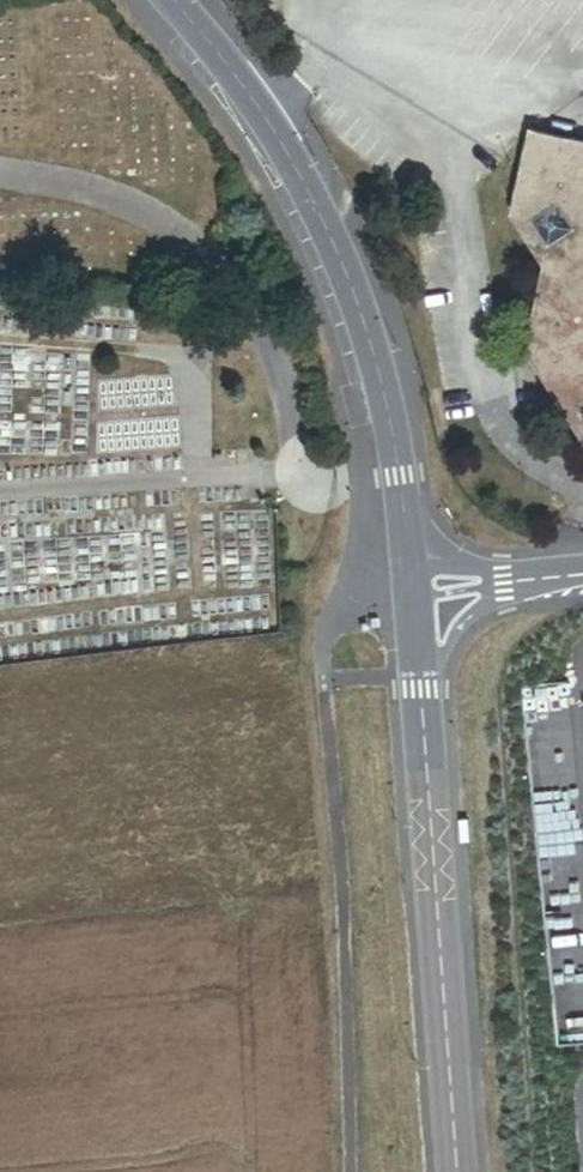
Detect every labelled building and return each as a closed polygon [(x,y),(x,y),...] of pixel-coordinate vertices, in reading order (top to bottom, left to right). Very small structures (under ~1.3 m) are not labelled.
[(526,130),(508,219),(542,272),(525,353),(582,444),(582,142),(526,130)] [(187,357),(211,358),(211,348),(187,347),(187,357)]
